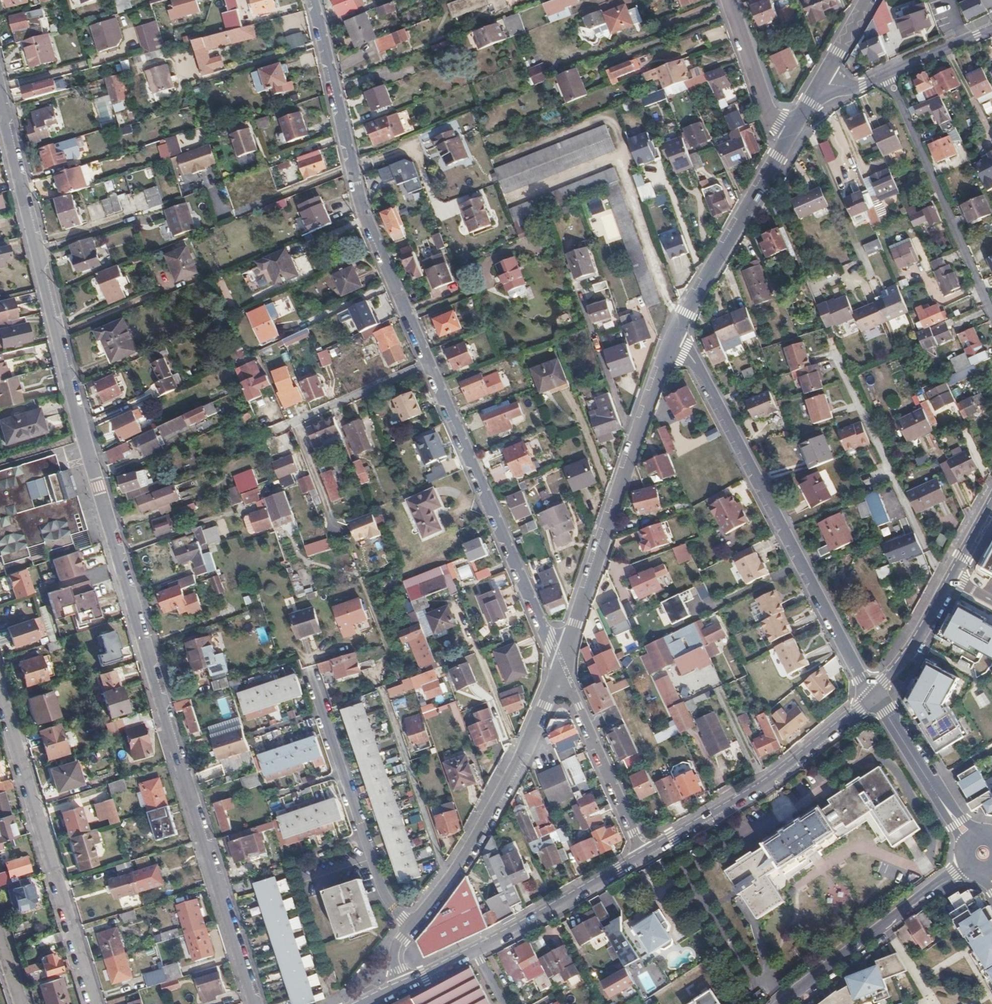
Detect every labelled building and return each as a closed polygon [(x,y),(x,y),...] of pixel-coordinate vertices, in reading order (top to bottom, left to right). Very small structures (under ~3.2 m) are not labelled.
[(129,0),(115,0),(119,14),(132,10),(129,0)] [(176,10),(170,11),(173,20),(200,12),(197,2),(197,0),(173,0),(176,10)] [(248,27),(243,8),(238,9),(235,0),(225,0),(233,31),(248,27)] [(273,0),(253,0),(257,15),(276,9),(273,0)] [(354,0),(335,0),(341,15),(357,9),(354,0)] [(450,4),(453,12),(487,0),(462,0),(450,4)] [(495,9),(507,5),(505,0),(492,0),(495,9)] [(544,2),(549,14),(564,8),(562,5),(574,0),(550,0),(544,2)] [(755,6),(754,6),(760,24),(779,17),(773,0),(753,0),(755,6)] [(803,1),(810,25),(824,20),(821,12),(841,6),(838,0),(804,0),(803,1)] [(893,22),(885,0),(884,0),(879,8),(880,11),(882,13),(886,24),(893,22)] [(961,3),(967,20),(991,10),(991,0),(968,0),(961,3)] [(364,6),(367,13),(378,8),(375,1),(364,6)] [(397,11),(393,3),(379,9),(382,17),(397,11)] [(924,3),(896,12),(904,37),(914,34),(913,31),(931,25),(924,3)] [(610,34),(633,25),(627,11),(625,5),(602,14),(610,34)] [(627,11),(633,25),(642,21),(636,7),(627,11)] [(792,21),(788,8),(780,11),(785,24),(792,21)] [(873,18),(877,28),(880,35),(889,32),(886,24),(882,13),(880,11),(879,8),(876,14),(873,18)] [(131,58),(157,51),(145,10),(133,14),(142,45),(129,48),(131,58)] [(512,38),(526,33),(518,12),(504,18),(512,38)] [(29,29),(25,13),(11,17),(15,33),(20,32),(21,34),(29,32),(29,29)] [(347,21),(357,46),(375,39),(378,37),(367,13),(347,21)] [(121,39),(115,15),(100,19),(101,23),(92,26),(99,52),(117,47),(121,39)] [(873,18),(868,27),(872,39),(861,44),(864,54),(868,52),(870,60),(878,57),(877,53),(885,50),(880,35),(877,28),(873,18)] [(480,50),(507,40),(505,33),(501,34),(498,22),(476,30),(480,39),(482,43),(478,44),(480,50)] [(48,34),(61,31),(60,24),(43,28),(45,35),(48,34)] [(408,37),(404,27),(378,37),(375,39),(380,52),(399,44),(398,41),(408,37)] [(193,42),(202,77),(212,74),(210,69),(222,65),(220,58),(211,60),(208,51),(232,44),(229,32),(193,42)] [(55,60),(48,34),(45,35),(26,41),(29,55),(27,55),(30,67),(55,60)] [(293,49),(307,45),(304,34),(289,39),(293,49)] [(447,40),(429,47),(431,52),(449,45),(447,40)] [(791,48),(773,55),(780,74),(799,66),(791,48)] [(687,66),(683,59),(658,68),(665,89),(679,84),(684,81),(688,80),(686,72),(684,67),(687,66)] [(640,69),(636,60),(608,71),(613,86),(618,84),(617,79),(640,69)] [(544,63),(529,67),(533,83),(548,79),(544,63)] [(177,88),(170,65),(149,71),(156,94),(177,88)] [(290,84),(283,65),(254,74),(260,94),(275,89),(277,95),(288,92),(286,86),(290,84)] [(721,86),(728,83),(718,67),(705,73),(708,80),(716,96),(723,94),(721,86)] [(587,96),(577,68),(557,76),(568,103),(587,96)] [(938,76),(931,79),(935,86),(939,95),(939,96),(959,85),(951,70),(947,72),(945,70),(938,74),(938,76)] [(984,71),(968,79),(970,83),(978,99),(991,92),(991,87),(984,71)] [(708,80),(705,73),(688,80),(684,81),(687,89),(708,80)] [(925,91),(929,100),(939,95),(935,86),(934,87),(927,73),(918,78),(919,80),(916,82),(921,93),(925,91)] [(105,79),(112,104),(128,100),(122,74),(105,79)] [(687,89),(684,81),(679,84),(682,90),(687,89)] [(35,87),(38,97),(58,92),(55,82),(35,87)] [(978,99),(970,83),(962,87),(970,103),(978,99)] [(385,87),(367,94),(374,113),(392,106),(385,87)] [(94,99),(101,123),(113,119),(106,95),(94,99)] [(956,128),(940,97),(915,107),(919,115),(931,109),(933,114),(936,112),(944,133),(948,132),(956,128)] [(849,116),(860,111),(856,101),(845,106),(849,116)] [(674,114),(670,104),(663,107),(667,117),(674,114)] [(48,139),(45,128),(44,124),(55,121),(53,109),(32,115),(34,121),(29,123),(30,128),(28,129),(33,145),(40,143),(39,141),(48,139)] [(129,123),(135,122),(132,110),(126,111),(129,123)] [(739,127),(745,125),(737,110),(725,115),(732,129),(739,127)] [(846,120),(856,141),(871,133),(862,113),(846,120)] [(117,116),(120,127),(126,125),(123,114),(117,116)] [(277,122),(275,116),(261,120),(263,126),(277,122)] [(296,119),(295,116),(281,120),(285,133),(282,134),(281,136),(282,141),(285,142),(288,141),(289,143),(310,136),(303,117),(296,119)] [(700,120),(708,138),(711,136),(716,134),(708,117),(700,120)] [(395,138),(388,119),(369,126),(377,146),(395,138)] [(700,120),(700,119),(682,126),(690,146),(708,138),(700,120)] [(249,129),(247,122),(231,127),(233,134),(231,135),(238,158),(259,150),(252,128),(249,129)] [(759,150),(749,123),(745,125),(739,127),(744,137),(745,141),(747,140),(752,153),(759,150)] [(605,125),(494,169),(504,194),(615,149),(605,125)] [(456,133),(453,127),(432,136),(434,143),(437,142),(446,162),(467,153),(458,132),(456,133)] [(894,128),(875,137),(884,156),(903,148),(894,128)] [(943,139),(941,136),(933,140),(934,143),(930,145),(938,162),(958,154),(956,148),(964,145),(956,128),(948,132),(950,136),(943,139)] [(635,133),(628,135),(631,143),(638,140),(635,133)] [(159,144),(161,158),(182,154),(178,136),(165,138),(166,143),(159,144)] [(689,155),(682,136),(663,143),(667,154),(670,153),(678,172),(694,166),(689,155)] [(725,169),(752,158),(745,141),(744,137),(717,149),(725,169)] [(76,138),(42,149),(48,167),(68,161),(67,158),(70,157),(74,159),(79,157),(81,153),(76,138)] [(829,139),(820,144),(828,163),(837,158),(829,139)] [(652,141),(633,148),(639,165),(660,157),(657,147),(655,148),(652,141)] [(327,169),(322,151),(316,153),(300,158),(307,180),(318,176),(316,173),(327,169)] [(705,171),(698,152),(689,155),(694,166),(697,174),(705,171)] [(975,162),(988,191),(991,189),(991,154),(975,162)] [(412,157),(379,168),(385,186),(405,179),(413,203),(427,199),(412,157)] [(290,160),(278,164),(280,172),(293,169),(290,160)] [(210,182),(203,162),(196,164),(202,184),(210,182)] [(81,167),(57,174),(64,196),(87,189),(81,167)] [(614,168),(509,209),(514,221),(605,185),(619,180),(614,168)] [(899,192),(892,176),(889,169),(874,176),(877,183),(885,180),(891,195),(899,192)] [(656,197),(651,182),(645,184),(641,172),(633,175),(642,202),(656,197)] [(273,177),(276,187),(284,184),(281,175),(273,177)] [(605,188),(647,306),(660,302),(618,184),(605,188)] [(730,206),(722,185),(713,188),(716,194),(707,198),(714,215),(715,215),(716,216),(717,216),(721,214),(720,213),(722,212),(721,210),(730,206)] [(285,200),(295,196),(293,188),(278,194),(281,201),(285,200)] [(821,189),(793,201),(801,220),(829,207),(821,189)] [(867,211),(873,227),(882,223),(875,207),(870,194),(868,190),(846,200),(853,216),(867,211)] [(875,207),(882,223),(888,220),(876,191),(870,194),(875,207)] [(655,199),(659,207),(669,201),(665,193),(655,199)] [(991,213),(984,195),(962,205),(971,222),(991,213)] [(148,210),(161,206),(158,196),(145,200),(148,210)] [(315,199),(319,207),(325,205),(321,197),(315,199)] [(79,209),(76,201),(66,204),(64,198),(57,200),(66,230),(83,225),(81,217),(83,216),(81,208),(79,209)] [(588,203),(593,215),(606,211),(601,198),(588,203)] [(128,209),(124,199),(117,201),(120,211),(128,209)] [(318,231),(332,225),(325,205),(319,207),(315,199),(300,205),(307,222),(314,220),(318,231)] [(486,205),(482,199),(460,209),(471,236),(492,227),(484,207),(486,205)] [(278,210),(287,207),(285,200),(281,201),(265,208),(266,213),(278,208),(278,210)] [(87,205),(91,220),(104,217),(101,202),(87,205)] [(196,229),(187,203),(166,210),(175,237),(196,229)] [(914,206),(907,209),(908,212),(915,227),(929,221),(931,226),(942,221),(935,206),(917,213),(914,206)] [(404,236),(394,210),(384,214),(394,240),(404,236)] [(525,235),(521,221),(515,223),(520,237),(525,235)] [(788,247),(779,228),(765,234),(769,244),(764,246),(768,256),(788,247)] [(447,253),(439,232),(432,235),(437,248),(438,248),(441,255),(447,253)] [(670,259),(689,252),(683,235),(664,242),(670,259)] [(863,245),(868,255),(884,248),(879,238),(863,245)] [(973,246),(977,254),(991,248),(991,238),(973,246)] [(100,265),(92,239),(74,245),(78,260),(76,260),(80,272),(100,265)] [(6,241),(0,242),(0,260),(9,257),(6,241)] [(415,251),(413,245),(402,250),(404,256),(415,251)] [(916,263),(908,245),(892,252),(899,270),(916,263)] [(198,273),(187,247),(168,255),(178,281),(198,273)] [(594,273),(587,249),(568,254),(576,279),(594,273)] [(292,265),(286,251),(266,260),(258,264),(263,272),(268,270),(275,286),(300,274),(295,264),(292,265)] [(404,256),(403,256),(410,272),(412,271),(416,280),(425,276),(415,251),(404,256)] [(453,282),(442,255),(424,262),(435,289),(453,282)] [(145,259),(143,256),(132,260),(133,264),(145,259)] [(937,277),(938,280),(944,277),(941,268),(946,266),(942,257),(932,261),(936,271),(934,272),(937,277)] [(772,298),(757,260),(748,263),(750,269),(742,272),(755,305),(772,298)] [(526,284),(518,265),(501,272),(508,291),(526,284)] [(113,268),(98,274),(109,304),(125,298),(113,268)] [(363,288),(353,268),(333,277),(343,296),(363,288)] [(960,288),(954,273),(944,277),(938,280),(941,287),(945,298),(950,296),(948,293),(960,288)] [(893,274),(872,282),(874,287),(881,302),(901,294),(893,274)] [(938,280),(937,277),(931,279),(935,289),(941,287),(938,280)] [(907,278),(899,281),(901,289),(910,286),(907,278)] [(596,291),(607,288),(605,282),(594,284),(596,291)] [(872,282),(867,284),(876,304),(881,302),(874,287),(872,282)] [(820,306),(830,327),(834,325),(835,326),(855,318),(853,314),(848,302),(846,297),(827,305),(826,304),(820,306)] [(15,318),(10,298),(0,300),(0,321),(2,321),(15,318)] [(367,331),(376,326),(374,322),(379,320),(380,322),(387,319),(378,299),(358,308),(361,314),(368,311),(370,317),(364,320),(366,326),(363,327),(364,330),(361,331),(362,333),(367,331)] [(860,332),(884,323),(876,305),(853,314),(855,318),(860,332)] [(915,324),(918,331),(925,328),(925,329),(947,319),(944,311),(940,313),(937,306),(923,312),(921,308),(917,310),(922,321),(915,324)] [(280,335),(267,307),(249,315),(262,344),(280,335)] [(612,322),(607,307),(590,312),(596,328),(612,322)] [(361,314),(358,308),(348,314),(352,322),(362,318),(361,314)] [(746,308),(730,314),(738,335),(754,329),(746,308)] [(462,328),(455,312),(436,320),(443,337),(462,328)] [(730,314),(711,321),(717,334),(720,342),(738,335),(730,314)] [(24,324),(22,316),(15,318),(2,321),(4,328),(24,324)] [(138,352),(124,320),(97,332),(100,340),(105,338),(115,363),(138,352)] [(651,338),(645,320),(625,327),(631,345),(651,338)] [(26,323),(24,324),(4,328),(3,328),(7,345),(30,340),(26,323)] [(386,329),(383,323),(376,326),(367,331),(362,333),(365,339),(373,335),(374,338),(376,337),(390,367),(405,360),(399,346),(400,346),(391,326),(386,329)] [(953,338),(947,324),(932,331),(938,345),(953,338)] [(985,353),(973,329),(958,336),(972,367),(991,359),(988,352),(985,353)] [(281,341),(284,347),(308,336),(305,330),(281,341)] [(720,342),(717,334),(704,339),(714,363),(727,358),(720,342)] [(242,359),(247,356),(237,336),(230,339),(236,352),(238,352),(242,359)] [(822,389),(819,378),(817,372),(820,371),(818,364),(810,366),(803,341),(783,347),(791,372),(797,370),(804,394),(822,389)] [(457,370),(474,363),(466,343),(449,351),(457,370)] [(368,359),(378,355),(374,344),(363,349),(368,359)] [(931,348),(924,352),(927,360),(935,356),(931,348)] [(612,375),(634,367),(629,349),(605,357),(612,375)] [(316,354),(320,364),(328,361),(324,351),(316,354)] [(9,378),(7,368),(3,368),(0,356),(0,380),(9,378)] [(154,385),(160,397),(165,395),(176,389),(162,360),(151,365),(158,383),(154,385)] [(565,383),(558,361),(532,370),(540,392),(565,383)] [(257,365),(237,374),(243,387),(243,388),(263,379),(257,365)] [(745,379),(755,375),(752,367),(742,371),(745,379)] [(113,371),(95,380),(105,402),(123,394),(113,371)] [(30,401),(23,374),(9,378),(0,380),(0,409),(30,401)] [(313,379),(312,375),(301,380),(309,402),(325,395),(318,376),(313,379)] [(490,394),(482,375),(463,383),(470,402),(490,394)] [(607,432),(621,427),(605,381),(594,386),(595,390),(594,390),(602,413),(591,417),(599,440),(608,437),(607,432)] [(954,400),(947,384),(927,394),(935,409),(954,400)] [(304,401),(298,387),(288,391),(287,389),(278,393),(285,408),(304,401)] [(687,388),(667,398),(678,420),(691,413),(689,407),(695,404),(687,388)] [(765,403),(769,413),(775,411),(767,392),(762,394),(765,403)] [(422,414),(413,393),(395,401),(404,422),(422,414)] [(584,394),(578,396),(582,405),(588,403),(584,394)] [(744,401),(751,419),(758,416),(765,414),(765,415),(769,413),(765,403),(762,394),(744,401)] [(833,418),(825,394),(807,400),(813,424),(833,418)] [(957,405),(964,420),(980,412),(972,397),(957,405)] [(217,412),(212,401),(193,411),(168,422),(160,426),(164,433),(188,422),(190,425),(217,412)] [(919,405),(922,410),(930,428),(936,425),(925,402),(919,405)] [(503,410),(501,404),(483,411),(492,436),(513,429),(510,420),(523,415),(519,404),(503,410)] [(145,433),(155,428),(160,426),(168,422),(166,418),(143,428),(139,419),(145,417),(141,409),(115,421),(121,434),(118,435),(120,441),(124,439),(124,441),(144,431),(145,433)] [(39,410),(0,423),(0,424),(7,446),(46,433),(39,410)] [(916,439),(932,431),(930,428),(922,410),(898,423),(906,441),(915,437),(916,439)] [(253,420),(250,412),(242,416),(245,423),(253,420)] [(260,430),(271,425),(269,419),(267,419),(266,414),(256,418),(260,430)] [(340,434),(334,419),(308,430),(315,449),(323,446),(321,442),(340,434)] [(355,437),(349,439),(354,451),(369,445),(360,421),(344,427),(347,434),(353,432),(355,437)] [(837,430),(845,450),(854,446),(860,444),(861,447),(869,443),(861,421),(837,430)] [(664,424),(656,427),(666,451),(666,452),(673,449),(664,424)] [(145,433),(135,437),(144,457),(164,448),(155,428),(145,433)] [(437,435),(434,428),(414,436),(417,444),(437,435)] [(714,428),(703,434),(707,442),(718,436),(714,428)] [(447,458),(437,435),(417,444),(427,466),(447,458)] [(807,452),(813,468),(829,461),(834,459),(823,435),(802,445),(805,452),(807,452)] [(527,444),(524,436),(504,445),(506,451),(527,444)] [(125,442),(106,451),(111,463),(131,455),(125,442)] [(537,470),(527,444),(506,451),(515,478),(537,470)] [(291,468),(283,445),(271,450),(276,464),(280,462),(284,471),(291,468)] [(598,449),(603,461),(611,458),(606,446),(598,449)] [(969,450),(947,461),(957,482),(964,478),(964,477),(963,475),(970,471),(977,468),(969,450)] [(666,452),(666,451),(643,460),(647,471),(657,467),(661,476),(674,471),(666,452)] [(1,563),(29,556),(27,546),(43,542),(45,551),(72,544),(69,535),(78,533),(73,514),(70,515),(67,504),(72,502),(72,497),(76,496),(74,489),(69,469),(60,472),(56,454),(0,469),(0,559),(1,563)] [(916,457),(918,465),(930,461),(928,454),(916,457)] [(359,457),(351,460),(356,473),(364,469),(359,457)] [(323,479),(312,483),(314,490),(309,492),(314,505),(330,499),(331,502),(340,498),(330,472),(326,473),(321,462),(317,463),(323,479)] [(587,462),(565,471),(573,493),(596,483),(587,462)] [(443,465),(431,467),(433,477),(445,475),(443,465)] [(364,469),(356,473),(360,482),(367,479),(364,469)] [(130,501),(163,488),(160,481),(148,486),(147,481),(148,480),(144,470),(120,479),(125,494),(126,493),(130,501)] [(829,500),(818,475),(799,483),(810,509),(829,500)] [(646,478),(640,479),(642,487),(643,490),(648,489),(646,478)] [(906,493),(915,513),(944,500),(935,480),(906,493)] [(240,493),(247,490),(244,484),(238,487),(240,493)] [(161,506),(162,507),(173,502),(183,499),(177,485),(139,500),(144,513),(161,506)] [(244,503),(240,493),(238,487),(228,490),(229,492),(232,502),(234,507),(244,503)] [(656,487),(648,489),(643,490),(634,492),(639,514),(661,508),(656,487)] [(258,501),(254,489),(242,494),(247,506),(258,501)] [(445,505),(438,489),(408,501),(423,537),(443,529),(435,510),(445,505)] [(723,489),(706,498),(710,504),(709,505),(714,515),(715,514),(725,533),(749,521),(744,510),(742,511),(737,504),(733,496),(730,497),(728,498),(723,489)] [(888,522),(876,489),(862,495),(875,527),(888,522)] [(232,502),(229,492),(219,495),(223,506),(232,502)] [(264,500),(273,527),(277,526),(274,518),(290,512),(283,492),(273,496),(264,500)] [(532,514),(524,492),(510,498),(518,520),(532,514)] [(264,500),(256,503),(260,513),(251,516),(253,521),(251,522),(253,527),(255,527),(257,533),(273,527),(264,500)] [(690,508),(689,501),(675,505),(676,511),(690,508)] [(162,507),(164,515),(176,510),(173,502),(162,507)] [(196,510),(194,503),(190,505),(176,510),(178,517),(196,510)] [(389,510),(386,503),(379,506),(381,513),(389,510)] [(565,503),(559,506),(552,509),(539,514),(543,525),(550,522),(552,526),(560,545),(568,542),(566,537),(570,535),(568,531),(575,528),(565,503)] [(385,521),(381,513),(375,515),(378,524),(385,521)] [(853,541),(839,513),(818,523),(828,544),(817,549),(820,556),(853,541)] [(158,537),(187,526),(185,520),(173,524),(172,520),(170,521),(168,517),(153,523),(158,537)] [(522,526),(525,535),(539,530),(535,521),(522,526)] [(659,522),(638,529),(642,540),(638,541),(642,551),(666,542),(659,522)] [(207,566),(215,564),(211,553),(204,556),(203,553),(208,551),(206,545),(208,544),(203,532),(200,533),(198,528),(188,532),(190,537),(194,536),(196,543),(189,546),(197,568),(195,569),(198,578),(210,573),(207,566)] [(890,564),(922,552),(915,535),(914,534),(883,547),(890,564)] [(345,539),(328,543),(330,550),(347,546),(345,539)] [(482,540),(465,546),(469,556),(471,562),(476,560),(488,556),(482,540)] [(684,543),(674,548),(677,556),(688,550),(684,543)] [(731,556),(746,586),(768,575),(762,564),(760,565),(759,566),(757,563),(759,562),(755,555),(753,556),(749,547),(731,556)] [(981,571),(991,577),(991,552),(981,571)] [(72,554),(54,560),(63,584),(81,578),(72,554)] [(471,562),(477,575),(481,573),(476,560),(471,562)] [(457,568),(462,580),(474,576),(470,563),(457,568)] [(451,597),(459,594),(447,564),(404,581),(408,591),(411,598),(417,612),(427,608),(430,607),(427,598),(449,590),(451,597)] [(883,583),(895,578),(894,576),(890,564),(878,569),(883,583)] [(480,581),(492,576),(489,569),(481,573),(477,575),(480,581)] [(550,614),(566,609),(568,603),(554,569),(540,574),(547,592),(545,593),(547,597),(545,598),(550,614)] [(28,570),(10,576),(18,600),(36,594),(28,570)] [(661,591),(652,571),(631,581),(635,591),(631,593),(635,602),(639,600),(640,601),(661,591)] [(181,586),(197,579),(195,573),(178,580),(181,586)] [(295,573),(290,575),(298,599),(304,597),(295,573)] [(216,595),(225,592),(219,575),(210,578),(216,595)] [(97,616),(87,581),(44,594),(52,621),(73,615),(75,623),(97,616)] [(697,587),(703,600),(711,597),(705,583),(697,587)] [(185,595),(181,586),(159,594),(167,612),(180,607),(182,612),(190,609),(189,606),(193,604),(189,594),(185,595)] [(673,625),(692,616),(686,602),(694,599),(690,589),(663,602),(673,625)] [(755,602),(766,622),(782,613),(783,613),(773,592),(755,602)] [(510,615),(503,599),(488,605),(491,612),(486,614),(489,623),(495,621),(495,623),(507,619),(506,616),(510,615)] [(367,620),(360,600),(335,609),(342,629),(343,629),(347,638),(357,634),(355,628),(359,627),(357,623),(367,620)] [(627,621),(618,600),(610,604),(611,605),(601,609),(610,629),(627,621)] [(866,633),(887,621),(876,603),(855,614),(866,633)] [(450,605),(429,614),(437,633),(458,624),(450,605)] [(425,634),(428,641),(438,636),(437,633),(429,614),(427,608),(417,612),(425,634)] [(322,631),(315,609),(292,617),(299,638),(322,631)] [(766,622),(761,624),(771,645),(789,635),(786,628),(783,623),(786,622),(782,613),(766,622)] [(958,615),(942,643),(979,665),(983,659),(991,663),(991,632),(958,615)] [(36,641),(30,622),(9,628),(14,647),(36,641)] [(699,634),(694,625),(665,640),(676,664),(681,675),(711,661),(699,634)] [(718,625),(699,634),(711,661),(721,656),(715,644),(725,639),(718,625)] [(425,666),(437,661),(428,641),(425,634),(420,635),(418,630),(412,633),(411,629),(407,631),(410,640),(411,641),(415,640),(422,659),(425,665),(425,666)] [(617,635),(624,654),(638,649),(631,630),(617,635)] [(122,659),(114,631),(99,636),(104,653),(97,656),(100,666),(122,659)] [(410,640),(407,631),(401,633),(405,643),(411,641),(410,640)] [(604,657),(598,659),(606,676),(620,669),(612,652),(613,652),(604,633),(597,636),(605,654),(606,656),(604,657)] [(70,648),(78,646),(74,636),(67,638),(70,648)] [(219,665),(211,637),(188,644),(192,657),(195,656),(199,671),(219,665)] [(63,649),(60,639),(50,643),(46,644),(49,653),(63,649)] [(415,640),(411,641),(418,660),(422,659),(415,640)] [(665,640),(646,649),(657,672),(676,664),(665,640)] [(793,640),(775,650),(790,677),(809,665),(804,655),(801,656),(793,640)] [(527,675),(516,645),(496,652),(506,682),(527,675)] [(343,655),(341,647),(327,651),(329,659),(343,655)] [(361,673),(356,653),(353,654),(319,664),(322,674),(335,670),(338,679),(361,673)] [(20,663),(26,686),(47,679),(45,674),(50,672),(47,664),(42,665),(40,657),(20,663)] [(962,672),(934,659),(909,698),(943,748),(966,734),(949,699),(962,672)] [(599,668),(595,660),(591,663),(593,671),(599,668)] [(482,693),(472,663),(454,670),(464,699),(482,693)] [(599,668),(593,671),(592,671),(598,684),(604,681),(599,668)] [(821,669),(803,684),(819,703),(834,690),(823,677),(826,675),(821,669)] [(105,693),(119,689),(114,672),(99,676),(105,693)] [(240,693),(246,713),(256,709),(258,716),(267,713),(277,710),(275,704),(303,694),(297,675),(240,693)] [(231,686),(229,681),(228,677),(212,682),(215,691),(231,686)] [(670,712),(681,707),(668,678),(656,683),(670,712)] [(404,684),(391,689),(393,696),(412,689),(408,679),(403,681),(404,684)] [(444,694),(440,681),(425,686),(429,699),(444,694)] [(598,684),(587,689),(592,698),(590,698),(595,708),(597,708),(599,713),(601,712),(616,704),(613,698),(607,687),(604,681),(598,684)] [(631,689),(628,683),(623,685),(626,691),(631,689)] [(626,691),(623,685),(615,689),(612,685),(607,687),(613,698),(626,691)] [(127,712),(120,688),(119,689),(105,693),(103,694),(110,717),(127,712)] [(670,712),(681,735),(695,728),(691,719),(698,715),(696,711),(719,701),(714,691),(681,707),(670,712)] [(60,718),(52,692),(29,699),(37,725),(60,718)] [(982,708),(991,702),(985,692),(976,697),(982,708)] [(357,699),(344,703),(346,710),(344,711),(373,797),(376,807),(377,809),(380,820),(402,883),(422,875),(361,697),(357,699)] [(502,701),(510,721),(525,715),(521,703),(508,708),(507,705),(515,702),(513,697),(502,701)] [(191,699),(179,703),(175,704),(178,713),(185,711),(192,733),(201,731),(191,699)] [(421,707),(425,719),(439,714),(435,702),(421,707)] [(601,712),(608,726),(622,719),(616,704),(601,712)] [(796,705),(786,714),(781,708),(772,715),(778,722),(776,723),(784,739),(808,719),(796,705)] [(743,729),(748,727),(743,717),(745,716),(741,708),(735,711),(743,729)] [(141,727),(137,714),(104,725),(107,737),(124,732),(133,761),(150,755),(142,726),(141,727)] [(432,747),(421,714),(405,719),(416,752),(432,747)] [(751,736),(761,756),(781,747),(766,715),(760,718),(765,729),(751,736)] [(552,719),(547,731),(560,761),(566,759),(575,755),(577,755),(573,747),(576,746),(571,736),(578,733),(572,719),(552,719)] [(493,720),(489,721),(471,728),(480,753),(488,749),(485,742),(487,742),(496,739),(500,737),(493,720)] [(732,752),(716,720),(700,729),(715,761),(732,752)] [(68,755),(58,725),(40,731),(47,755),(54,753),(56,758),(68,755)] [(212,736),(213,740),(244,729),(243,725),(212,736)] [(624,759),(628,768),(642,762),(625,725),(608,733),(621,761),(624,759)] [(658,743),(677,733),(673,725),(654,735),(658,743)] [(244,729),(213,740),(220,761),(225,776),(256,766),(244,729)] [(879,741),(873,732),(864,730),(857,736),(863,745),(863,749),(870,750),(870,747),(879,741)] [(309,740),(260,756),(266,774),(267,779),(305,767),(304,762),(313,759),(315,764),(324,761),(317,737),(315,733),(308,735),(309,740)] [(895,753),(889,743),(885,746),(891,756),(895,753)] [(575,755),(566,759),(577,784),(585,781),(575,755)] [(476,785),(467,757),(447,764),(456,791),(476,785)] [(671,773),(672,776),(674,781),(693,772),(689,764),(683,762),(674,767),(671,773)] [(82,783),(76,763),(53,771),(59,790),(82,783)] [(574,793),(562,766),(540,777),(553,807),(575,796),(574,793)] [(772,882),(864,823),(866,821),(880,843),(887,839),(894,848),(921,830),(882,769),(881,767),(862,778),(861,777),(847,786),(848,788),(829,800),(832,804),(823,810),(821,807),(803,819),(802,817),(780,832),(781,833),(763,844),(765,846),(754,853),(752,851),(737,861),(739,863),(725,872),(735,886),(733,887),(738,895),(740,894),(757,919),(784,902),(772,882)] [(969,806),(973,813),(985,807),(990,816),(991,817),(991,795),(974,767),(957,778),(961,783),(958,785),(968,800),(970,798),(973,803),(969,806)] [(642,799),(656,792),(648,773),(646,770),(632,776),(642,799)] [(674,781),(683,799),(702,790),(693,772),(674,781)] [(258,773),(243,778),(246,788),(261,783),(258,773)] [(667,806),(683,799),(674,781),(672,776),(656,783),(667,806)] [(585,781),(577,784),(581,792),(594,786),(591,778),(585,781)] [(123,790),(120,780),(107,785),(111,795),(123,790)] [(149,813),(167,807),(159,781),(140,786),(149,813)] [(3,792),(11,790),(9,784),(0,786),(0,793),(3,792)] [(540,800),(536,791),(530,794),(534,803),(540,800)] [(10,815),(3,792),(0,793),(0,818),(10,815)] [(575,796),(586,820),(590,819),(590,815),(600,811),(592,794),(582,798),(581,795),(579,795),(578,792),(574,793),(575,796)] [(510,803),(529,843),(556,831),(552,823),(548,825),(540,828),(539,825),(534,828),(524,806),(521,805),(517,806),(513,798),(510,803)] [(110,825),(119,822),(116,811),(112,799),(104,802),(110,825)] [(279,818),(273,820),(273,822),(276,831),(279,838),(285,836),(287,843),(307,837),(306,835),(316,832),(314,827),(343,818),(336,799),(308,808),(298,811),(297,806),(287,810),(289,815),(279,818)] [(65,802),(67,808),(77,806),(76,800),(65,802)] [(215,805),(223,831),(231,829),(225,811),(234,808),(231,800),(215,805)] [(459,830),(450,802),(441,806),(444,814),(435,818),(442,836),(459,830)] [(297,806),(298,811),(308,808),(306,803),(297,806)] [(548,825),(552,823),(543,803),(541,804),(541,808),(548,825)] [(176,835),(167,807),(149,813),(157,841),(176,835)] [(62,814),(70,837),(89,831),(82,808),(62,814)] [(611,809),(605,812),(602,813),(603,816),(606,815),(607,817),(613,814),(611,809)] [(421,814),(410,816),(412,823),(422,820),(421,814)] [(600,851),(605,862),(609,860),(605,851),(612,848),(610,844),(621,839),(615,826),(606,830),(605,827),(596,831),(594,826),(603,822),(600,814),(590,819),(586,820),(594,838),(600,851)] [(0,842),(17,837),(10,815),(0,818),(0,842)] [(269,833),(276,831),(273,822),(228,837),(234,857),(235,856),(237,862),(251,858),(252,861),(261,858),(256,844),(262,842),(266,856),(276,853),(269,833)] [(100,842),(96,829),(89,831),(70,837),(80,871),(99,865),(93,844),(100,842)] [(489,927),(516,914),(512,906),(522,901),(515,884),(503,857),(493,834),(483,852),(501,892),(487,898),(491,908),(483,911),(489,927)] [(231,857),(234,857),(228,837),(225,838),(231,857)] [(598,853),(600,851),(594,838),(572,847),(579,863),(599,855),(598,853)] [(562,861),(551,839),(537,846),(546,868),(562,861)] [(501,848),(504,855),(516,850),(513,843),(501,848)] [(503,857),(515,884),(531,877),(526,868),(524,863),(518,850),(503,857)] [(120,861),(118,853),(104,857),(106,865),(120,861)] [(29,871),(25,858),(5,864),(9,877),(29,871)] [(146,868),(144,861),(133,864),(135,871),(146,868)] [(133,867),(131,862),(117,866),(119,876),(134,872),(133,867)] [(135,874),(141,894),(165,887),(159,867),(135,874)] [(117,901),(141,894),(135,874),(112,881),(113,886),(109,887),(111,894),(115,893),(117,901)] [(466,939),(489,927),(483,911),(468,875),(452,896),(466,939)] [(29,877),(7,884),(9,892),(8,893),(14,913),(31,908),(30,904),(36,902),(29,877)] [(324,998),(323,993),(314,995),(311,988),(320,985),(317,974),(307,977),(305,968),(314,966),(311,955),(301,958),(299,950),(308,947),(305,937),(295,939),(293,931),(302,928),(299,918),(289,920),(287,913),(296,910),(293,898),(283,901),(281,893),(290,890),(287,880),(277,883),(276,878),(257,884),(294,1003),(308,1003),(324,998)] [(378,926),(362,878),(316,894),(332,942),(378,926)] [(991,904),(975,913),(971,905),(977,902),(970,888),(950,898),(957,911),(957,910),(991,976),(991,905),(991,904)] [(429,957),(466,939),(452,896),(421,937),(424,946),(429,957)] [(187,934),(206,928),(198,901),(178,907),(187,934)] [(602,902),(592,907),(598,918),(600,922),(610,917),(602,902)] [(572,930),(581,947),(606,932),(600,922),(598,918),(596,919),(592,910),(584,915),(588,923),(586,924),(585,923),(572,930)] [(923,911),(907,923),(924,948),(933,941),(924,927),(931,923),(923,911)] [(137,920),(135,912),(121,916),(123,924),(137,920)] [(666,922),(659,912),(633,926),(634,928),(631,930),(633,934),(636,932),(648,953),(659,947),(660,950),(664,951),(670,948),(671,941),(661,925),(666,922)] [(214,956),(206,928),(187,934),(195,962),(214,956)] [(107,959),(126,954),(118,929),(100,934),(107,959)] [(62,941),(60,934),(39,940),(41,948),(62,941)] [(540,960),(530,941),(515,949),(520,957),(518,958),(529,979),(536,975),(532,966),(541,961),(540,960)] [(565,946),(540,960),(541,961),(545,970),(549,978),(562,972),(567,980),(580,973),(565,946)] [(620,958),(614,946),(608,949),(610,953),(609,953),(613,961),(620,958)] [(856,1001),(889,988),(885,979),(906,971),(899,953),(876,961),(878,965),(847,977),(851,988),(816,1001),(818,1003),(857,1003),(856,1001)] [(42,970),(25,975),(27,982),(40,978),(60,972),(62,971),(60,962),(57,962),(55,954),(46,956),(46,957),(41,959),(40,964),(42,970)] [(133,978),(126,954),(107,959),(115,984),(133,978)] [(532,966),(536,975),(545,970),(541,961),(532,966)] [(35,963),(24,966),(26,973),(37,970),(35,963)] [(180,963),(163,968),(164,971),(167,982),(184,977),(180,963)] [(225,993),(217,966),(196,973),(204,1003),(216,1000),(215,996),(225,993)] [(485,993),(470,966),(452,976),(398,1003),(491,1003),(485,993)] [(149,988),(161,984),(167,982),(164,971),(146,976),(149,988)] [(60,972),(40,978),(41,981),(61,975),(60,972)] [(328,984),(337,981),(334,972),(325,974),(328,984)] [(606,1001),(635,986),(628,973),(621,977),(622,979),(616,982),(615,980),(599,989),(606,1001)] [(66,1003),(61,988),(64,987),(62,979),(40,985),(45,1003),(66,1003)] [(641,996),(638,991),(620,1000),(622,1003),(625,1003),(641,996)] [(711,991),(693,1003),(720,1003),(711,991)]
